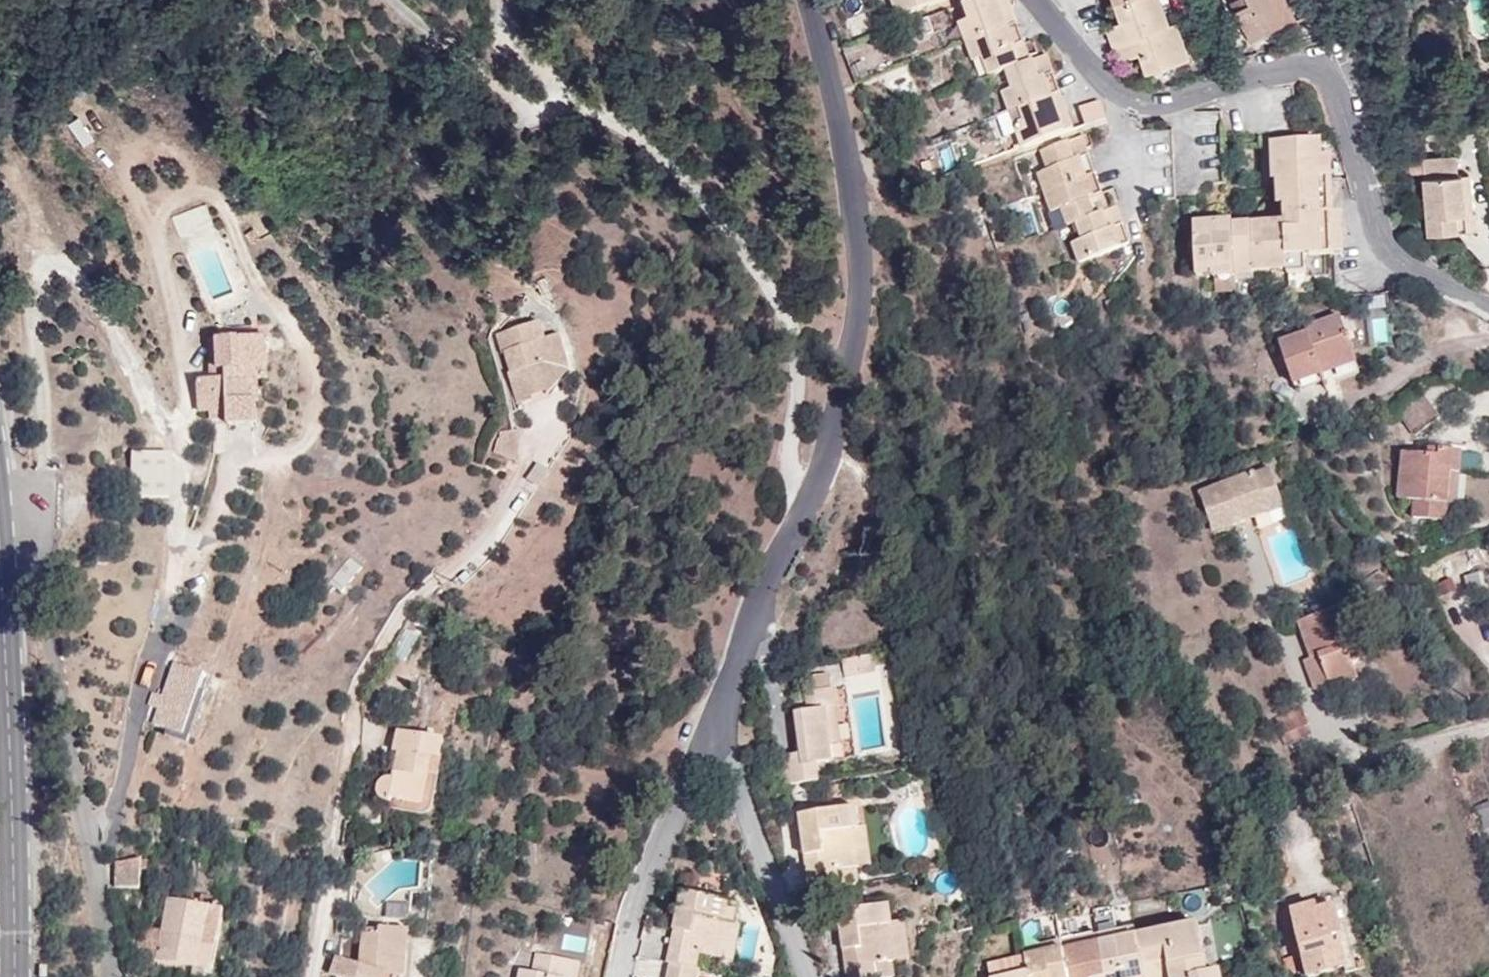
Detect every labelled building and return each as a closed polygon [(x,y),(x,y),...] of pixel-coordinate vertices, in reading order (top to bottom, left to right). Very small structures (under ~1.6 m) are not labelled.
[(898,16),(941,0),(892,0),(898,16)] [(962,4),(968,18),(959,22),(966,42),(1018,22),(1010,0),(973,0),(962,4)] [(1170,20),(1162,0),(1115,0),(1113,1),(1121,20),(1121,21),(1137,16),(1143,30),(1170,20)] [(1232,12),(1248,4),(1246,0),(1232,0),(1227,3),(1232,12)] [(1232,12),(1246,43),(1296,16),(1288,0),(1246,0),(1248,4),(1232,12)] [(1106,26),(1113,43),(1143,32),(1143,30),(1137,16),(1121,21),(1121,20),(1106,26)] [(1189,54),(1176,17),(1170,20),(1143,30),(1143,32),(1149,48),(1139,51),(1147,71),(1189,54)] [(1006,70),(1032,60),(1018,22),(966,42),(973,61),(982,58),(989,77),(1006,70)] [(1113,43),(1119,59),(1139,51),(1149,48),(1143,32),(1113,43)] [(1013,110),(1060,92),(1046,55),(1032,60),(1006,70),(1012,88),(1002,91),(1009,111),(1013,110)] [(1014,126),(1021,146),(1073,127),(1060,92),(1013,110),(1018,124),(1014,126)] [(1101,99),(1081,106),(1086,122),(1106,115),(1101,99)] [(1004,130),(1014,126),(1018,124),(1013,110),(1009,111),(999,115),(1004,130)] [(1077,138),(1084,134),(1041,150),(1044,158),(1077,138)] [(1091,174),(1077,138),(1044,158),(1047,168),(1037,172),(1044,191),(1091,174)] [(1232,219),(1195,220),(1197,275),(1215,274),(1215,279),(1235,278),(1234,276),(1254,275),(1254,272),(1287,270),(1288,273),(1306,272),(1306,255),(1344,253),(1342,212),(1334,212),(1334,196),(1326,196),(1324,177),(1323,156),(1323,140),(1271,142),(1273,180),(1277,180),(1278,197),(1290,197),(1290,214),(1290,221),(1232,224),(1232,219)] [(1425,176),(1463,173),(1461,155),(1424,157),(1425,176)] [(1332,156),(1323,156),(1324,177),(1333,177),(1332,156)] [(928,180),(943,174),(937,159),(923,165),(928,180)] [(1470,172),(1463,173),(1467,212),(1475,211),(1470,172)] [(1467,212),(1463,173),(1425,176),(1422,176),(1428,233),(1479,227),(1477,211),(1475,211),(1467,212)] [(1104,210),(1091,174),(1044,191),(1051,211),(1061,207),(1067,225),(1076,221),(1104,210)] [(1326,196),(1334,196),(1333,177),(1324,177),(1326,196)] [(1284,215),(1290,214),(1290,197),(1278,197),(1278,203),(1284,204),(1284,215)] [(1105,212),(1104,210),(1076,221),(1081,238),(1072,242),(1079,262),(1106,253),(1116,277),(1135,256),(1117,208),(1105,212)] [(1233,217),(1232,219),(1232,224),(1290,221),(1290,214),(1284,215),(1233,217)] [(261,237),(254,227),(246,233),(253,243),(261,237)] [(1235,278),(1215,279),(1215,292),(1235,291),(1235,278)] [(1341,315),(1308,326),(1309,330),(1280,340),(1293,381),(1356,360),(1341,315)] [(518,401),(534,396),(531,383),(537,381),(548,392),(560,381),(558,366),(570,355),(564,335),(548,339),(542,322),(498,334),(503,350),(505,350),(511,371),(509,373),(518,401)] [(267,337),(209,338),(209,379),(197,379),(198,412),(210,412),(210,407),(227,406),(227,420),(227,423),(259,423),(258,401),(258,380),(268,380),(267,337)] [(209,379),(209,338),(198,338),(197,379),(209,379)] [(575,369),(570,355),(558,366),(560,381),(575,369)] [(268,400),(268,380),(258,380),(258,401),(268,400)] [(531,383),(534,396),(548,392),(537,381),(531,383)] [(1439,418),(1422,393),(1397,411),(1414,435),(1439,418)] [(210,407),(210,412),(210,421),(227,420),(227,406),(210,407)] [(494,452),(517,461),(519,430),(498,434),(494,452)] [(1462,451),(1440,449),(1439,456),(1403,452),(1399,497),(1413,499),(1412,517),(1447,519),(1448,502),(1457,503),(1462,451)] [(1285,506),(1271,468),(1200,493),(1214,531),(1285,506)] [(1391,551),(1397,548),(1381,531),(1375,534),(1391,551)] [(1405,566),(1411,564),(1397,548),(1391,551),(1405,566)] [(1298,620),(1322,612),(1317,598),(1293,607),(1298,620)] [(1344,604),(1322,612),(1298,620),(1309,656),(1302,659),(1313,689),(1329,683),(1331,687),(1359,677),(1353,660),(1347,643),(1356,639),(1344,604)] [(424,617),(415,612),(408,623),(418,629),(424,617)] [(1362,657),(1356,639),(1347,643),(1353,660),(1362,657)] [(864,659),(865,670),(877,668),(875,658),(864,659)] [(854,661),(855,671),(865,670),(864,659),(854,661)] [(844,673),(855,671),(854,661),(844,662),(844,673)] [(193,746),(212,682),(171,671),(160,709),(162,710),(155,735),(193,746)] [(821,728),(830,727),(827,709),(826,709),(824,693),(825,692),(823,678),(810,681),(813,693),(803,695),(806,712),(795,714),(800,752),(784,755),(787,782),(820,778),(818,761),(825,760),(821,728)] [(1310,732),(1299,706),(1272,717),(1282,744),(1310,732)] [(834,759),(830,727),(821,728),(825,760),(834,759)] [(434,758),(443,759),(447,739),(398,730),(394,751),(399,752),(395,777),(383,776),(378,778),(372,786),(374,794),(380,800),(390,801),(425,807),(434,758)] [(432,816),(443,759),(434,758),(425,807),(390,801),(390,808),(432,816)] [(840,884),(859,881),(856,866),(858,865),(852,828),(860,827),(858,805),(800,814),(806,854),(823,852),(826,869),(839,868),(840,884)] [(1474,812),(1488,858),(1488,807),(1474,812)] [(852,828),(858,865),(873,863),(867,826),(860,827),(852,828)] [(246,842),(248,833),(228,828),(227,838),(246,842)] [(806,854),(811,887),(840,884),(839,868),(826,869),(823,852),(806,854)] [(116,886),(141,887),(142,859),(117,862),(116,886)] [(687,951),(701,953),(716,956),(723,920),(736,923),(740,904),(682,893),(674,930),(691,933),(687,951)] [(157,957),(193,965),(205,967),(213,969),(224,909),(169,898),(157,957)] [(1307,975),(1349,966),(1344,944),(1345,943),(1336,904),(1321,907),(1316,902),(1291,908),(1307,975)] [(889,922),(893,922),(890,903),(839,909),(843,948),(860,946),(863,965),(876,963),(878,976),(895,975),(893,959),(889,922)] [(741,924),(736,923),(723,920),(716,956),(735,960),(741,924)] [(906,920),(893,922),(889,922),(893,959),(910,957),(906,920)] [(1198,922),(1192,923),(1199,958),(1205,957),(1198,922)] [(1137,933),(1145,976),(1222,976),(1221,971),(1208,973),(1205,957),(1199,958),(1192,923),(1137,933)] [(1136,924),(1098,931),(1099,939),(1137,933),(1136,924)] [(379,933),(379,927),(364,925),(363,933),(379,933)] [(379,927),(379,933),(363,933),(359,964),(337,956),(332,973),(342,976),(389,976),(389,975),(399,976),(407,976),(411,929),(379,927)] [(674,930),(668,963),(671,963),(698,969),(701,953),(687,951),(691,933),(674,930)] [(1098,931),(1061,938),(1062,946),(1099,939),(1098,931)] [(1099,939),(1106,976),(1145,976),(1137,933),(1099,939)] [(1061,938),(1024,945),(1026,953),(1062,946),(1061,938)] [(1062,946),(1068,976),(1106,976),(1099,939),(1062,946)] [(843,948),(847,976),(878,976),(876,963),(863,965),(860,946),(843,948)] [(1030,976),(1068,976),(1062,946),(1026,953),(1027,962),(1029,970),(1030,976)] [(573,961),(536,953),(533,971),(521,969),(519,976),(570,976),(573,961)] [(583,963),(573,961),(570,976),(580,976),(583,963)] [(1029,970),(1027,962),(989,969),(991,976),(1029,970)] [(702,969),(698,969),(671,963),(668,976),(701,976),(702,969)] [(38,965),(37,976),(45,976),(45,966),(38,965)] [(193,965),(191,976),(196,976),(203,976),(205,967),(193,965)]
